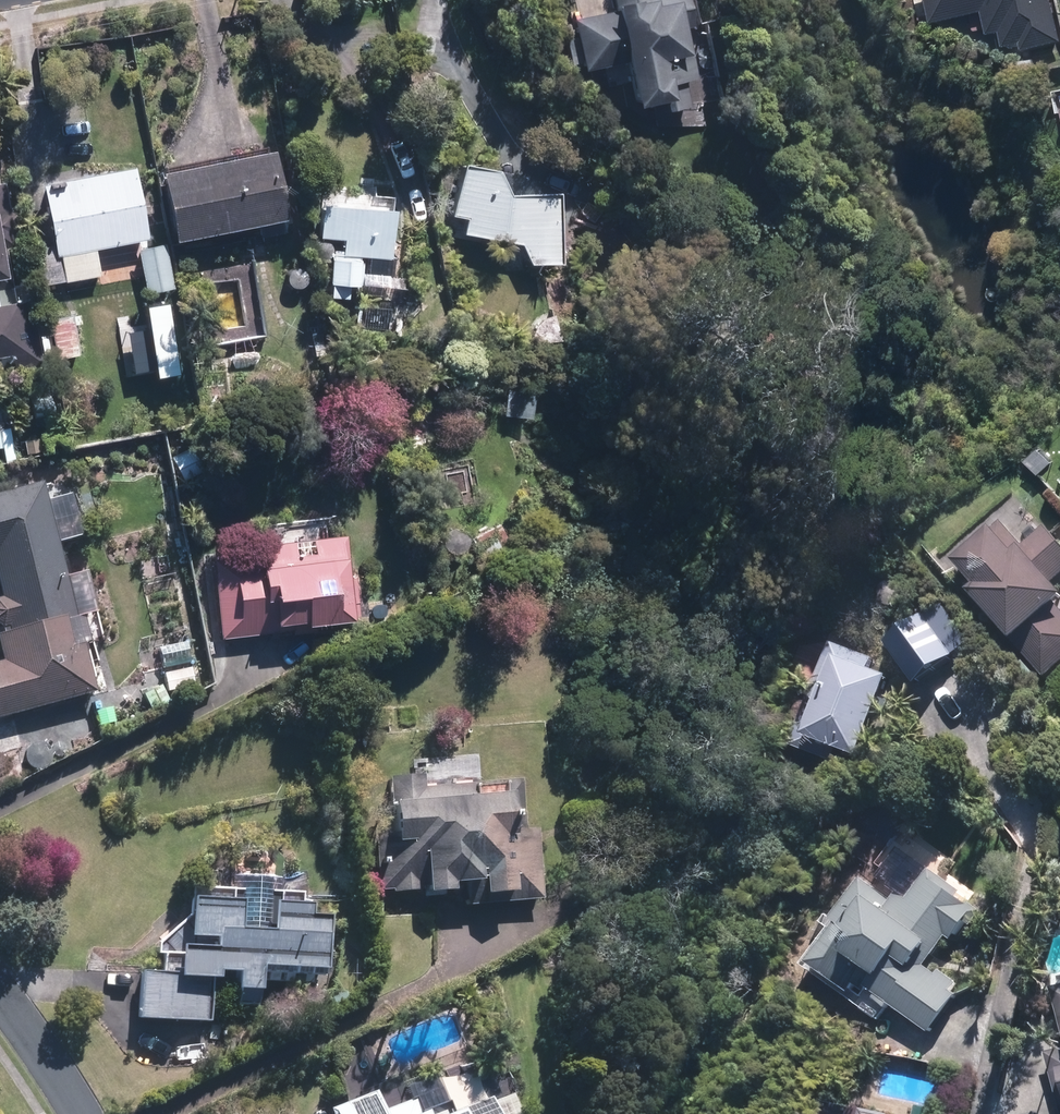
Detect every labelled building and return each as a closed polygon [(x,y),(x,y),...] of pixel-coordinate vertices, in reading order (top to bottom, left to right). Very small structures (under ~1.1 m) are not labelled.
[(685,0),(615,0),(617,14),(577,21),(580,34),(567,36),(574,75),(629,65),(635,101),(662,96),(665,111),(689,106),(685,84),(700,82),(685,0)] [(1056,0),(929,0),(934,23),(984,11),(989,32),(1010,27),(1015,48),(1059,38),(1059,17),(1056,0)] [(274,146),(161,167),(174,238),(287,218),(274,146)] [(504,166),(462,160),(453,215),(466,217),(463,233),(525,242),(522,257),(555,262),(566,189),(502,180),(504,166)] [(136,165),(45,180),(61,280),(103,273),(99,252),(149,243),(136,165)] [(7,180),(0,181),(0,277),(17,275),(7,180)] [(391,297),(396,195),(350,193),(351,185),(321,183),(318,236),(341,237),(340,256),(334,256),(332,294),(391,297)] [(166,245),(140,250),(148,295),(175,290),(166,245)] [(0,285),(0,371),(4,371),(46,366),(36,281),(0,285)] [(80,355),(69,300),(44,305),(55,360),(80,355)] [(0,495),(0,623),(0,624),(1,624),(2,625),(3,625),(4,626),(5,626),(6,626),(7,632),(0,634),(0,638),(6,661),(0,663),(0,713),(99,687),(45,483),(0,495)] [(976,593),(1047,678),(1059,667),(1059,581),(1058,578),(1059,576),(1059,532),(1053,524),(1026,547),(1006,523),(961,561),(983,587),(976,593)] [(211,562),(219,637),(360,621),(349,530),(259,540),(260,557),(211,562)] [(927,612),(890,637),(921,683),(975,646),(958,620),(941,632),(927,612)] [(198,687),(190,641),(161,646),(169,692),(198,687)] [(898,664),(832,642),(799,740),(864,763),(898,664)] [(422,773),(389,774),(390,820),(373,821),(375,888),(455,887),(455,882),(474,882),(475,903),(542,901),(541,826),(518,826),(518,786),(423,787),(422,773)] [(803,959),(805,961),(883,1021),(895,1005),(932,1033),(969,985),(935,959),(981,900),(945,873),(953,863),(905,826),(803,959)] [(141,967),(141,968),(139,1016),(212,1018),(213,977),(239,978),(238,1006),(264,1007),(265,983),(320,985),(322,917),(311,917),(311,901),(301,901),(301,891),(274,890),(274,875),(243,874),(243,891),(189,889),(188,934),(218,935),(217,946),(183,945),(182,969),(141,967)] [(334,1108),(336,1113),(518,1113),(510,1091),(490,1098),(478,1064),(441,1077),(449,1102),(424,1111),(413,1081),(334,1108)]
